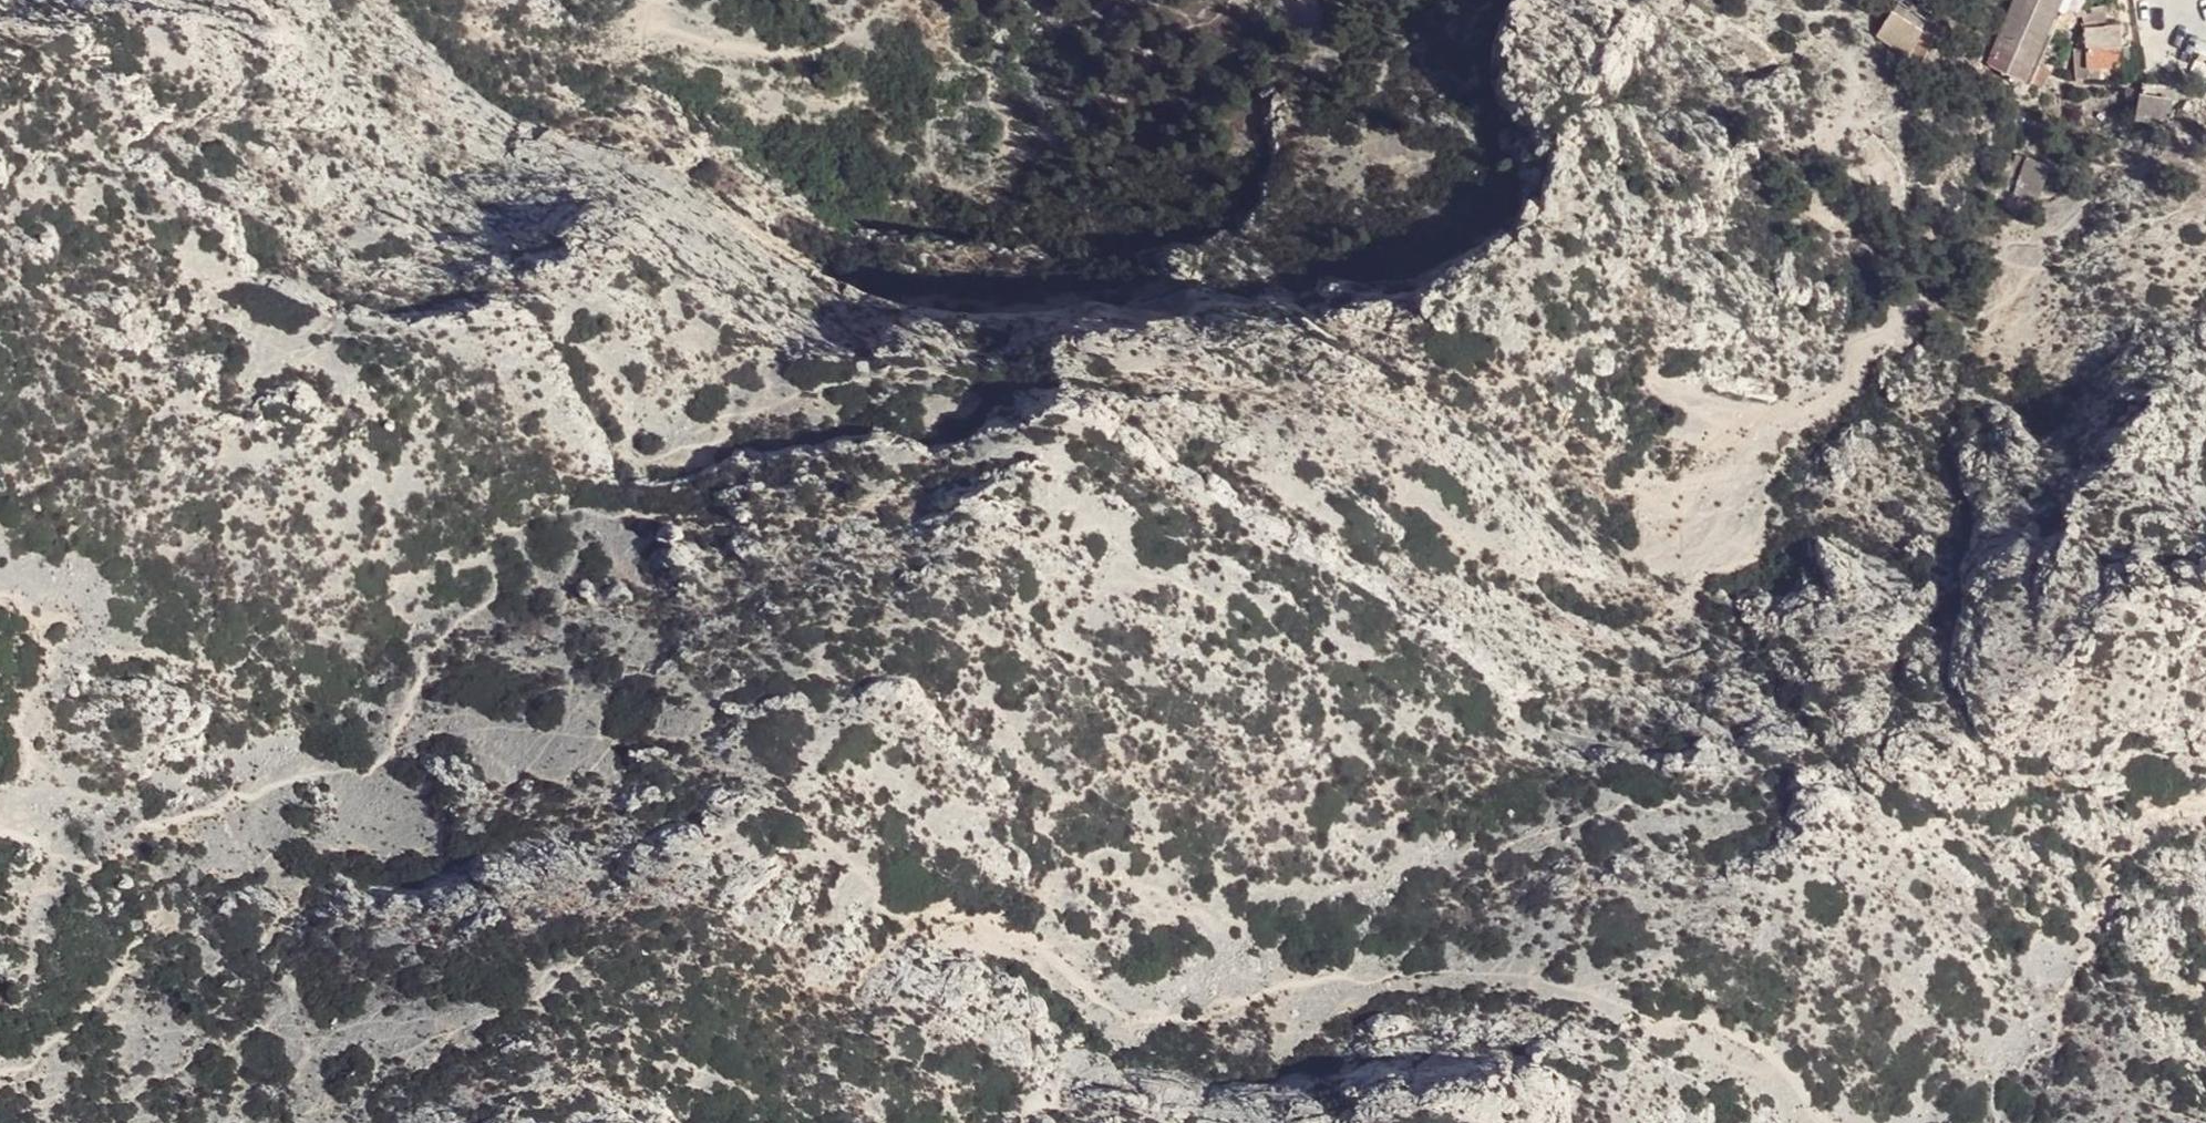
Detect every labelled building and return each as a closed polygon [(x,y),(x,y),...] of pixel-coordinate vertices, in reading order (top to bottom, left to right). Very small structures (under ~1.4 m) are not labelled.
[(2025,79),(2064,0),(2013,0),(1987,62),(2025,79)] [(2106,3),(2084,6),(2086,22),(2107,21),(2106,3)] [(1930,39),(1895,16),(1880,40),(1915,63),(1930,39)] [(2121,44),(2122,20),(2107,21),(2086,22),(2086,44),(2121,44)] [(2121,44),(2086,44),(2086,50),(2086,68),(2120,69),(2121,44)] [(2073,77),(2085,76),(2086,68),(2086,50),(2073,50),(2073,77)] [(2141,90),(2136,113),(2169,119),(2173,96),(2141,90)] [(2054,167),(2027,157),(2014,193),(2040,202),(2054,167)]
